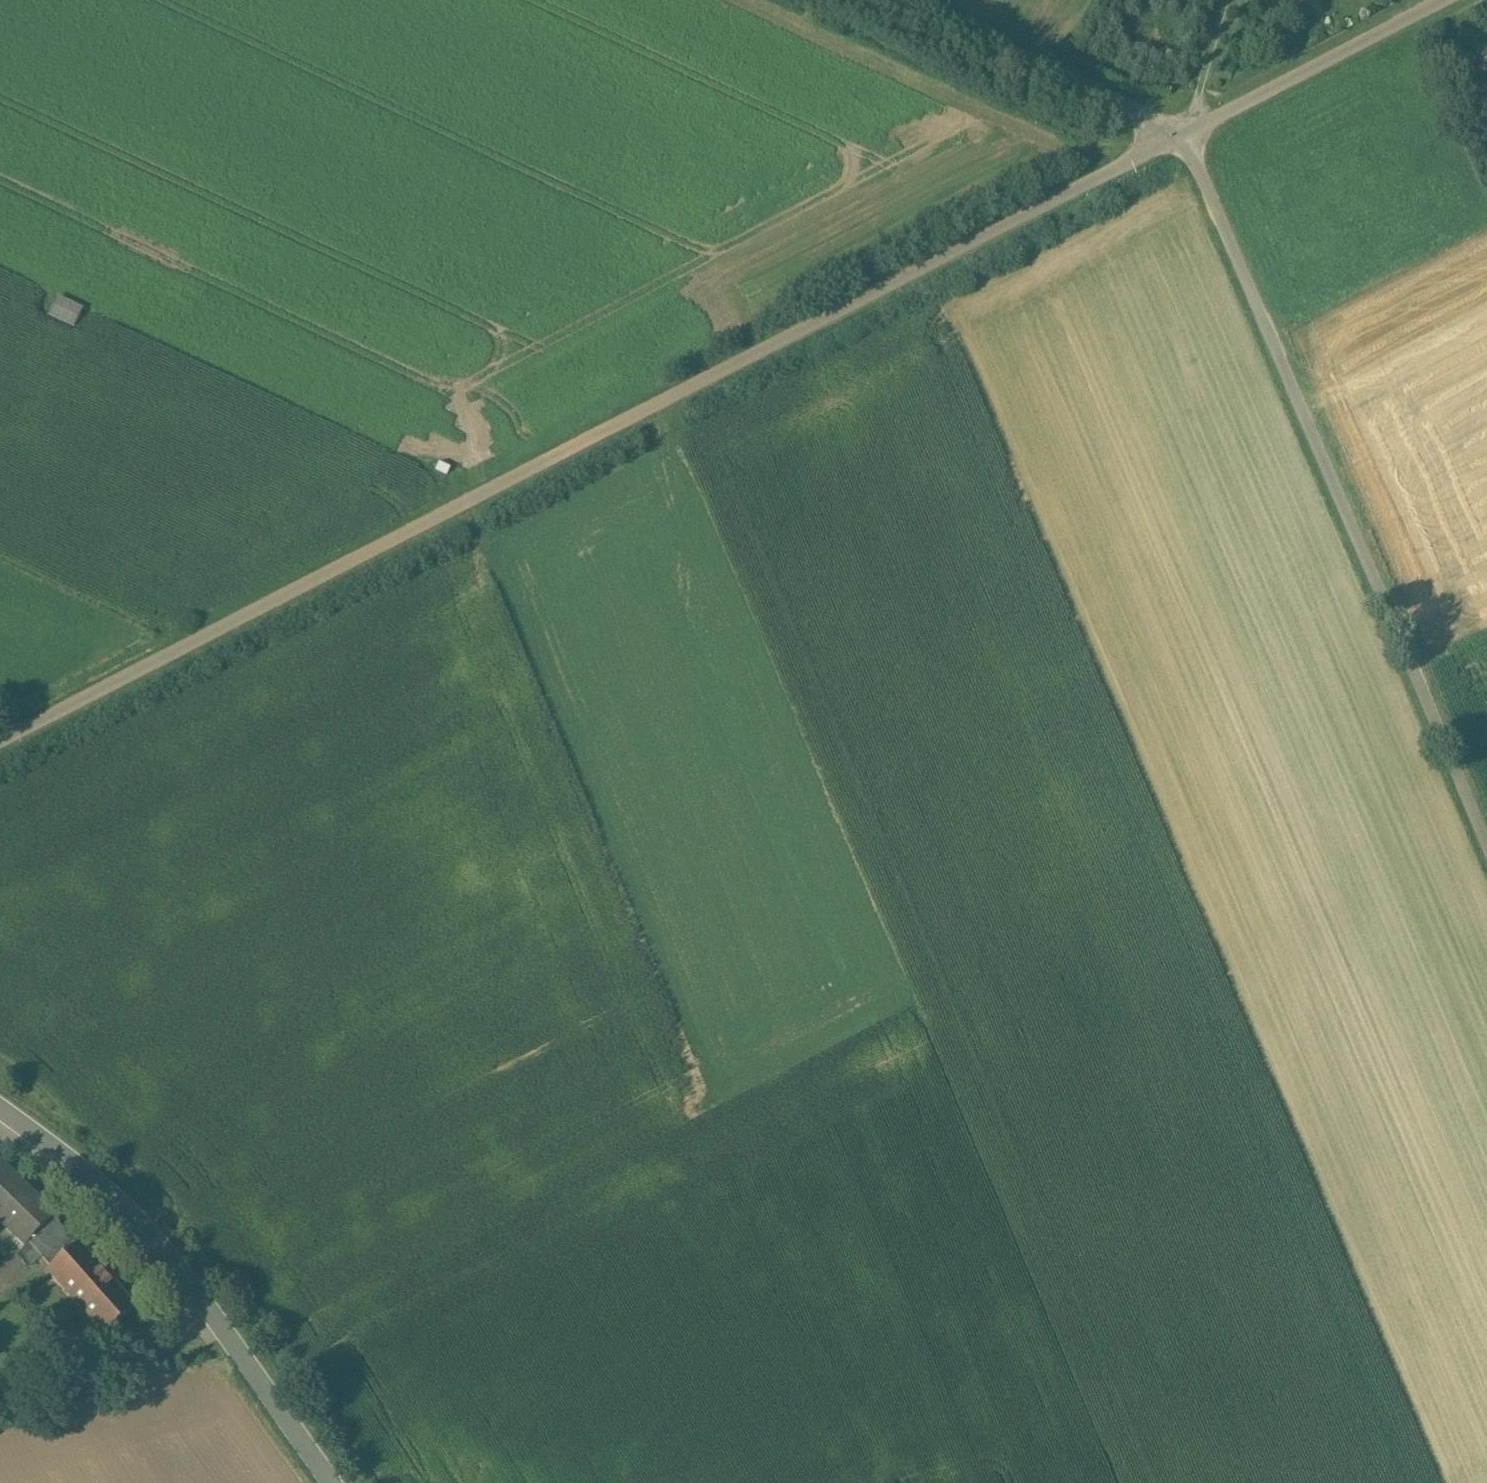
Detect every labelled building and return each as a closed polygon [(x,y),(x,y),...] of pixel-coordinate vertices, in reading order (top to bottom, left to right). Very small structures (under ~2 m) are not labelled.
[(1477,54),(1486,74),(1486,50),(1477,54)] [(49,315),(76,326),(85,305),(58,294),(49,315)] [(0,1161),(0,1225),(24,1249),(29,1245),(53,1220),(56,1217),(0,1161)] [(78,1247),(53,1220),(29,1245),(51,1271),(78,1247)] [(137,1310),(80,1246),(78,1247),(51,1271),(48,1274),(104,1338),(137,1310)]
